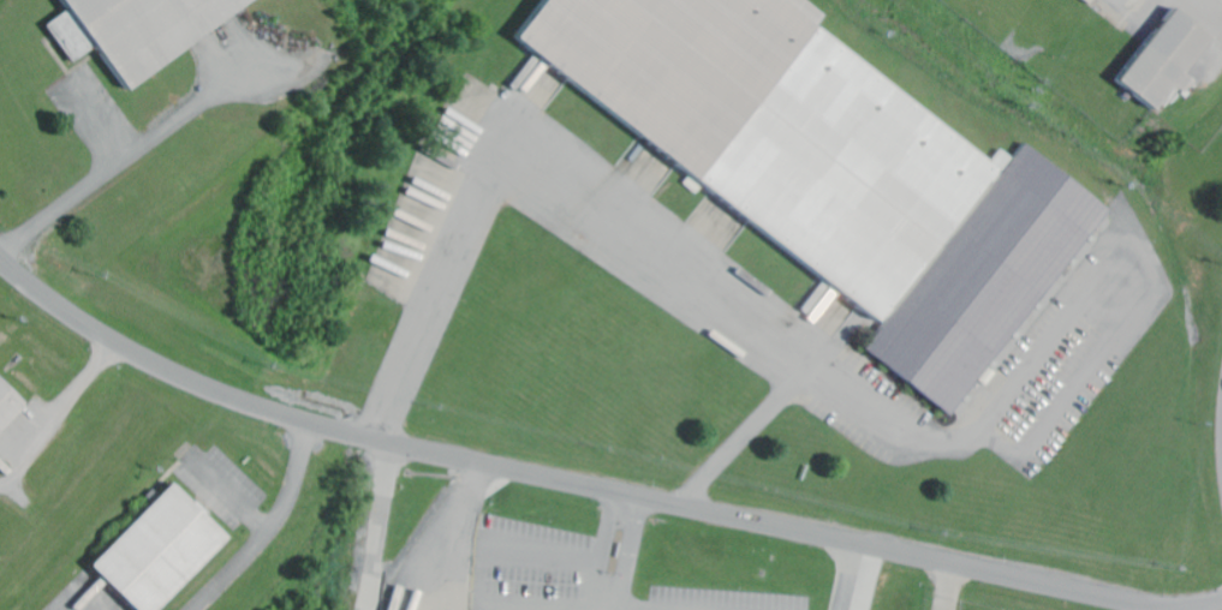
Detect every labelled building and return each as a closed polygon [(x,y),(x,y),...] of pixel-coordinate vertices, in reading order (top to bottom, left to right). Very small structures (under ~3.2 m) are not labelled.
[(256,0),(59,0),(67,12),(45,27),(70,64),(95,48),(124,89),(256,0)] [(887,320),(863,353),(954,419),(1107,208),(1023,147),(1013,161),(1000,151),(992,162),(813,32),(825,16),(803,0),(547,0),(512,48),(887,320)] [(1117,83),(1155,112),(1173,88),(1182,94),(1191,82),(1183,76),(1212,37),(1174,8),(1117,83)] [(25,408),(0,383),(0,432),(25,408)] [(172,484),(90,569),(132,609),(158,609),(228,539),(172,484)]
